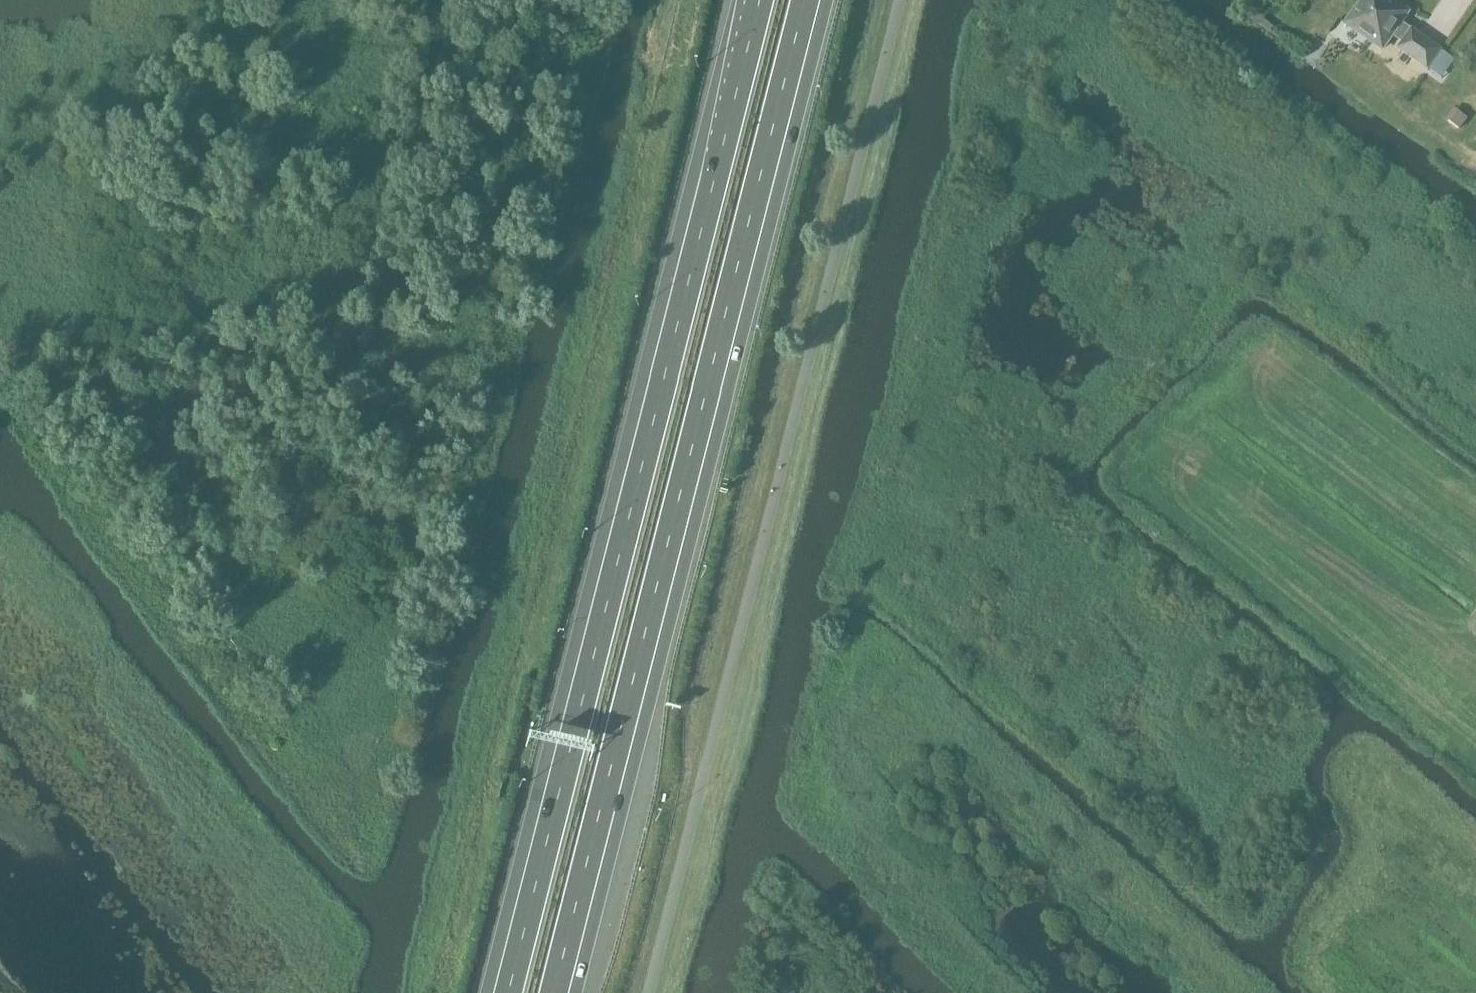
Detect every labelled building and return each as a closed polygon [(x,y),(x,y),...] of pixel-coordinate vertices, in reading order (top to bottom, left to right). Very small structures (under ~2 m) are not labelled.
[(1401,42),(1397,49),(1428,71),(1442,49),(1402,22),(1409,12),(1391,0),(1362,0),(1346,24),(1383,49),(1393,36),(1401,42)] [(1462,125),(1461,120),(1457,118),(1452,119),(1449,123),(1450,128),(1455,131),(1460,130),(1462,125)]
